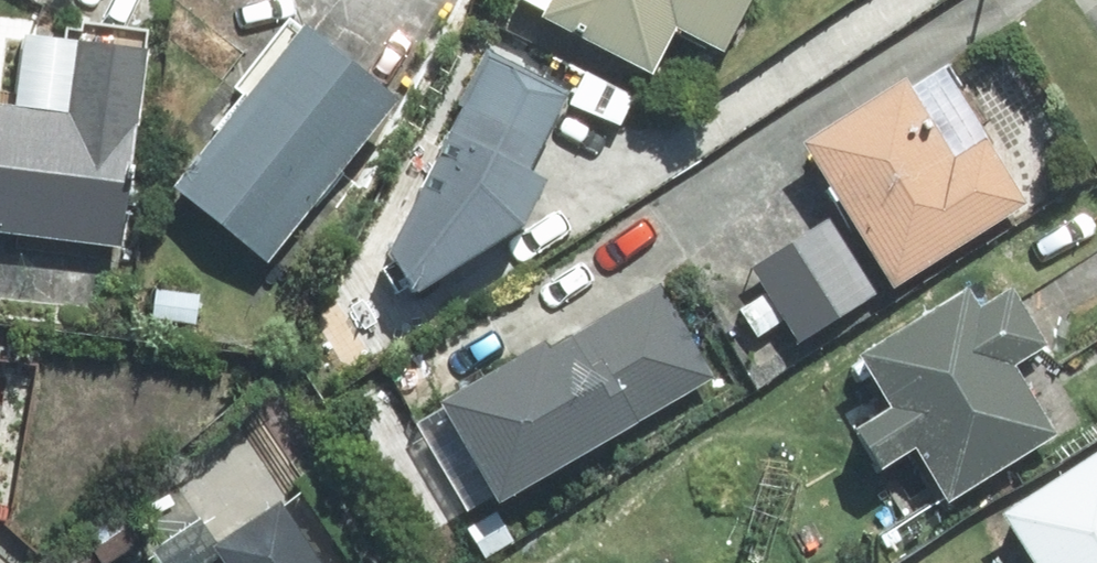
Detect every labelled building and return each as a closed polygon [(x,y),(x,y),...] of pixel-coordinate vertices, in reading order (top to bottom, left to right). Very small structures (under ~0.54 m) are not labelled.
[(644,77),(661,39),(717,63),(744,0),(519,0),(517,5),(532,11),(526,26),(644,77)] [(219,93),(230,103),(154,196),(247,273),(385,106),(291,29),(279,19),(219,93)] [(52,115),(0,111),(0,243),(113,252),(124,121),(130,43),(59,37),(52,115)] [(404,301),(520,232),(546,181),(512,164),(542,104),(470,68),(364,281),(404,301)] [(793,162),(885,294),(1017,203),(971,136),(942,157),(896,91),(793,162)] [(819,220),(740,273),(787,344),(866,292),(819,220)] [(705,392),(649,290),(420,413),(475,515),(705,392)] [(944,299),(838,365),(870,417),(838,437),(865,481),(896,461),(930,516),(1044,445),(1001,376),(1037,354),(998,292),(956,319),(944,299)] [(981,525),(1006,562),(1096,562),(1096,449),(981,525)] [(263,511),(188,558),(192,562),(295,562),(263,511)]
